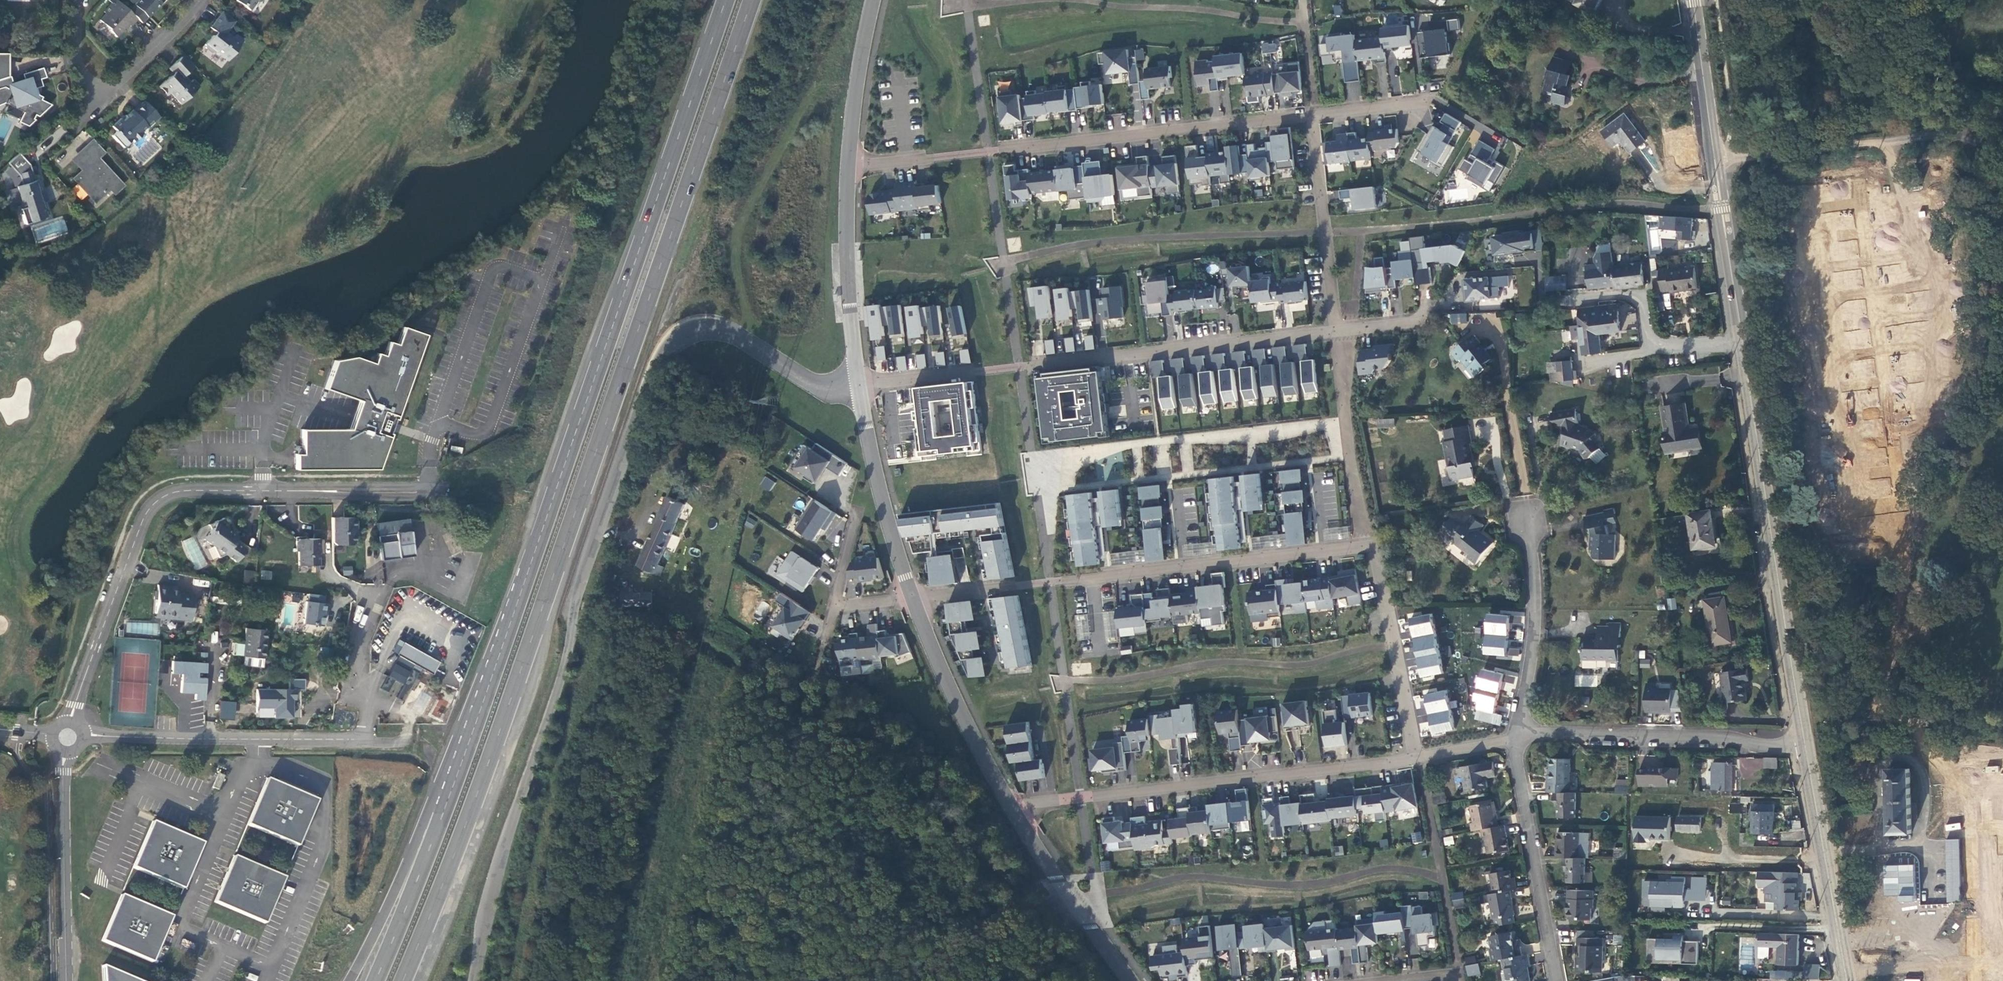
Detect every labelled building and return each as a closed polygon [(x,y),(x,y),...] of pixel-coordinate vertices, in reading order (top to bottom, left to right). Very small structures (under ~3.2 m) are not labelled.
[(117,0),(115,0),(103,13),(105,14),(100,20),(109,29),(108,30),(116,37),(128,24),(130,26),(137,18),(129,11),(117,0)] [(129,11),(137,18),(142,23),(161,2),(161,3),(164,0),(139,0),(129,11)] [(249,9),(256,0),(257,1),(260,1),(261,0),(236,0),(249,9)] [(1576,4),(1593,13),(1600,0),(1569,0),(1576,4)] [(1333,5),(1334,15),(1342,14),(1340,4),(1333,5)] [(234,21),(222,11),(209,27),(216,32),(213,36),(212,35),(205,44),(205,48),(211,52),(214,52),(215,51),(227,60),(243,40),(235,34),(233,38),(225,32),(234,21)] [(1459,18),(1430,21),(1431,30),(1418,31),(1421,58),(1451,54),(1449,42),(1448,42),(1446,31),(1461,30),(1459,18)] [(1410,25),(1383,28),(1384,37),(1385,51),(1393,51),(1393,47),(1412,45),(1410,25)] [(1356,40),(1356,34),(1342,36),(1342,33),(1329,35),(1330,43),(1320,44),(1322,56),(1335,54),(1336,59),(1346,59),(1346,62),(1344,62),(1346,82),(1361,81),(1359,60),(1356,40)] [(1356,40),(1359,60),(1377,58),(1378,63),(1386,62),(1385,51),(1384,37),(1356,40)] [(1261,43),(1261,52),(1277,53),(1277,43),(1261,43)] [(1140,81),(1137,56),(1129,57),(1128,49),(1099,52),(1100,64),(1108,63),(1109,73),(1129,71),(1131,84),(1140,83),(1140,81)] [(8,77),(9,53),(0,53),(0,105),(4,103),(23,112),(19,122),(28,126),(35,119),(33,119),(35,115),(38,116),(51,104),(41,99),(42,97),(38,95),(36,88),(42,86),(40,79),(45,77),(42,67),(22,74),(24,80),(15,83),(11,81),(10,77),(8,77)] [(1243,53),(1216,56),(1217,61),(1219,80),(1228,79),(1228,76),(1246,74),(1243,53)] [(174,74),(170,77),(169,76),(159,86),(167,95),(170,93),(180,104),(199,86),(193,79),(190,82),(183,75),(194,66),(187,58),(183,54),(168,68),(174,74)] [(1554,93),(1553,99),(1552,101),(1565,105),(1569,103),(1570,99),(1568,96),(1566,95),(1567,91),(1566,91),(1567,86),(1569,86),(1572,76),(1568,75),(1572,61),(1554,56),(1550,70),(1547,69),(1544,79),(1549,80),(1547,91),(1554,93)] [(1208,59),(1196,61),(1198,75),(1195,75),(1197,86),(1211,84),(1211,91),(1220,90),(1219,80),(1217,61),(1209,62),(1208,59)] [(1661,70),(1659,61),(1646,64),(1648,72),(1661,70)] [(1171,66),(1146,68),(1148,80),(1140,81),(1140,83),(1142,99),(1151,98),(1149,89),(1171,86),(1170,77),(1172,77),(1171,66)] [(1303,90),(1301,71),(1273,74),(1275,93),(1283,92),(1284,96),(1293,95),(1292,91),(1303,90)] [(1273,72),(1246,75),(1248,96),(1259,95),(1259,96),(1275,94),(1275,93),(1273,74),(1273,72)] [(1091,81),(1082,81),(1083,86),(1075,87),(1075,88),(1078,108),(1094,106),(1094,105),(1105,103),(1102,84),(1091,85),(1091,81)] [(1067,85),(1059,86),(1059,90),(1048,91),(1048,93),(1050,111),(1061,110),(1061,111),(1078,110),(1078,108),(1075,88),(1068,89),(1067,85)] [(1012,89),(1000,91),(1003,123),(1015,121),(1016,126),(1024,125),(1024,120),(1021,98),(1021,95),(1013,95),(1012,89)] [(1037,90),(1028,91),(1029,97),(1021,98),(1024,120),(1036,119),(1036,114),(1050,113),(1050,111),(1048,93),(1037,94),(1037,90)] [(1545,97),(1553,99),(1554,93),(1547,91),(1545,97)] [(1133,120),(1141,120),(1142,100),(1134,99),(1133,120)] [(147,127),(158,116),(144,101),(132,111),(131,109),(125,115),(126,117),(122,120),(120,118),(111,126),(116,131),(111,135),(122,147),(131,138),(133,141),(142,133),(141,131),(146,127),(147,127)] [(1461,122),(1446,113),(1441,122),(1444,124),(1440,130),(1433,126),(1418,152),(1432,160),(1430,163),(1440,169),(1453,147),(1448,144),(1461,122)] [(1646,141),(1626,114),(1603,131),(1614,146),(1621,140),(1631,153),(1646,141)] [(1290,127),(1278,128),(1280,140),(1267,142),(1267,147),(1269,162),(1276,161),(1277,169),(1295,167),(1290,127)] [(1385,129),(1376,130),(1376,131),(1369,132),(1369,138),(1370,150),(1396,147),(1399,142),(1398,136),(1398,128),(1385,130),(1385,129)] [(1673,132),(1663,135),(1667,160),(1674,159),(1675,167),(1695,165),(1693,146),(1691,146),(1689,129),(1673,132)] [(1356,132),(1348,133),(1351,160),(1371,158),(1370,150),(1369,138),(1357,139),(1356,132)] [(1348,133),(1338,135),(1338,141),(1322,143),(1324,164),(1352,161),(1351,160),(1348,133)] [(104,151),(93,140),(75,157),(85,168),(74,178),(95,201),(109,187),(114,192),(122,185),(97,158),(104,151)] [(1494,149),(1478,140),(1467,160),(1464,158),(1458,169),(1468,175),(1466,179),(1483,188),(1488,179),(1495,183),(1504,167),(1489,158),(1494,149)] [(1267,147),(1259,147),(1259,151),(1256,152),(1255,143),(1247,144),(1248,154),(1248,157),(1250,172),(1251,180),(1262,179),(1262,176),(1270,175),(1269,162),(1267,147)] [(1199,157),(1196,157),(1195,154),(1198,151),(1198,145),(1187,146),(1191,184),(1202,183),(1203,185),(1211,184),(1210,175),(1208,156),(1199,157)] [(1239,145),(1227,146),(1228,151),(1230,174),(1250,172),(1248,157),(1240,158),(1240,155),(1239,145)] [(1228,151),(1219,152),(1220,153),(1216,154),(1215,148),(1207,149),(1208,156),(1210,175),(1220,174),(1221,183),(1231,182),(1230,174),(1228,151)] [(34,181),(29,164),(18,153),(8,163),(19,176),(22,185),(16,187),(22,208),(19,208),(24,224),(36,220),(48,216),(44,202),(46,200),(40,191),(37,180),(34,181)] [(1181,192),(1176,154),(1163,156),(1164,164),(1149,166),(1152,187),(1167,186),(1168,193),(1181,192)] [(1122,189),(1138,187),(1139,196),(1153,195),(1152,187),(1149,166),(1148,155),(1137,156),(1138,165),(1139,168),(1132,168),(1132,166),(1119,167),(1122,189)] [(1087,197),(1088,202),(1103,200),(1106,195),(1115,194),(1113,174),(1103,175),(1101,160),(1084,162),(1084,165),(1087,197)] [(1016,163),(1005,165),(1006,175),(1007,175),(1010,199),(1032,197),(1032,193),(1029,173),(1029,168),(1017,170),(1016,163)] [(1075,171),(1070,171),(1069,165),(1056,166),(1057,170),(1059,189),(1059,190),(1069,189),(1070,199),(1087,197),(1084,165),(1074,166),(1075,171)] [(1029,173),(1032,193),(1059,189),(1057,170),(1029,173)] [(916,181),(896,183),(897,189),(899,210),(919,208),(916,183),(916,181)] [(929,187),(925,187),(925,182),(916,183),(919,208),(919,210),(931,209),(931,204),(942,203),(938,185),(929,185),(929,187)] [(82,200),(88,194),(77,184),(72,189),(82,200)] [(1377,207),(1375,187),(1340,190),(1341,199),(1354,197),(1355,209),(1377,207)] [(869,197),(871,214),(899,211),(899,210),(897,189),(878,191),(879,192),(871,193),(869,197)] [(1695,231),(1693,231),(1694,219),(1660,216),(1659,230),(1679,231),(1678,240),(1695,241),(1695,231)] [(1535,252),(1533,233),(1521,234),(1521,231),(1504,233),(1504,235),(1494,237),(1496,256),(1509,255),(1508,253),(1513,252),(1514,255),(1535,252)] [(1428,267),(1428,262),(1442,260),(1443,263),(1451,262),(1450,253),(1455,256),(1459,247),(1455,245),(1426,248),(1424,235),(1419,236),(1411,237),(1412,250),(1415,277),(1416,285),(1432,283),(1430,267),(1428,267)] [(1466,251),(1459,247),(1455,256),(1450,253),(1451,262),(1459,266),(1466,251)] [(1412,250),(1400,251),(1401,261),(1394,261),(1394,267),(1386,268),(1389,288),(1397,287),(1396,279),(1415,277),(1412,250)] [(1587,266),(1590,288),(1615,286),(1616,285),(1614,274),(1610,274),(1609,268),(1614,268),(1614,267),(1614,263),(1613,253),(1599,255),(1595,259),(1596,265),(1587,266)] [(1385,256),(1375,257),(1376,268),(1369,267),(1367,293),(1389,290),(1389,288),(1386,268),(1385,256)] [(1615,286),(1615,289),(1645,286),(1642,264),(1614,267),(1614,268),(1609,268),(1610,274),(1614,274),(1616,285),(1615,286)] [(1662,289),(1663,291),(1671,290),(1671,291),(1698,288),(1695,267),(1669,270),(1668,264),(1659,265),(1660,272),(1652,274),(1654,287),(1654,290),(1662,289)] [(1249,266),(1222,269),(1223,275),(1231,274),(1232,286),(1240,285),(1240,287),(1252,286),(1251,281),(1249,266)] [(1159,281),(1147,282),(1148,294),(1150,294),(1151,302),(1149,303),(1150,313),(1160,312),(1159,307),(1162,307),(1163,316),(1172,315),(1171,311),(1170,295),(1168,276),(1159,277),(1159,281)] [(1262,280),(1251,281),(1252,286),(1254,302),(1261,301),(1261,303),(1281,301),(1279,286),(1279,283),(1272,284),(1271,276),(1264,277),(1262,280)] [(1462,277),(1462,300),(1499,300),(1499,287),(1509,287),(1509,276),(1462,277)] [(1547,277),(1547,290),(1566,289),(1566,276),(1547,277)] [(1297,280),(1286,281),(1287,286),(1279,286),(1281,301),(1281,302),(1289,302),(1289,304),(1298,303),(1298,301),(1308,299),(1306,281),(1297,282),(1297,280)] [(1052,314),(1049,285),(1030,288),(1031,302),(1039,301),(1039,305),(1040,315),(1052,314)] [(1216,285),(1208,286),(1208,289),(1197,290),(1199,308),(1209,307),(1209,309),(1219,308),(1218,302),(1226,301),(1224,287),(1217,288),(1216,285)] [(1103,313),(1104,319),(1124,317),(1123,306),(1124,306),(1122,286),(1103,288),(1105,298),(1098,298),(1099,310),(1103,313)] [(1070,291),(1069,287),(1057,289),(1061,317),(1073,316),(1072,308),(1071,305),(1070,291)] [(1093,318),(1090,289),(1070,291),(1071,305),(1079,304),(1080,307),(1081,319),(1093,318)] [(1187,289),(1177,290),(1177,294),(1170,295),(1171,311),(1179,310),(1179,312),(1188,312),(1188,309),(1199,308),(1197,290),(1197,289),(1188,290),(1187,289)] [(1665,309),(1671,308),(1669,293),(1663,294),(1665,309)] [(1618,304),(1600,307),(1602,322),(1598,323),(1600,334),(1621,331),(1618,304)] [(882,305),(865,306),(866,324),(873,323),(873,325),(874,337),(885,335),(883,321),(882,307),(882,305)] [(904,333),(901,305),(882,307),(883,321),(891,320),(893,334),(904,333)] [(921,305),(909,306),(912,335),(924,334),(923,326),(923,322),(921,308),(921,305)] [(923,322),(930,321),(931,325),(932,335),(944,334),(940,305),(921,308),(923,322)] [(961,305),(950,307),(955,336),(967,333),(961,305)] [(1600,307),(1579,309),(1581,325),(1598,323),(1602,322),(1600,307)] [(1467,314),(1453,314),(1453,323),(1467,322),(1467,314)] [(1598,323),(1581,325),(1571,326),(1573,340),(1583,339),(1584,354),(1602,352),(1600,334),(1598,323)] [(394,419),(424,335),(401,326),(395,344),(387,341),(382,355),(375,353),(372,363),(353,356),(333,360),(323,389),(358,401),(354,415),(349,429),(300,429),(301,442),(301,453),(294,454),(295,469),(377,469),(389,433),(388,433),(389,429),(390,426),(392,422),(393,419),(394,419)] [(1088,349),(1096,348),(1095,335),(1086,336),(1088,349)] [(1471,366),(1478,374),(1488,366),(1486,364),(1491,359),(1480,344),(1481,343),(1475,335),(1454,352),(1460,360),(1462,358),(1469,368),(1471,366)] [(1073,337),(1064,338),(1065,352),(1074,351),(1073,337)] [(1057,353),(1055,339),(1047,340),(1048,354),(1057,353)] [(1306,344),(1297,345),(1299,358),(1294,358),(1295,361),(1295,362),(1302,361),(1308,360),(1306,344)] [(1393,344),(1377,346),(1378,348),(1362,350),(1359,374),(1373,372),(1377,369),(1386,367),(1392,360),(1391,354),(1394,353),(1393,344)] [(1286,346),(1277,347),(1279,360),(1274,361),(1274,364),(1282,363),(1288,362),(1286,346)] [(1265,348),(1257,349),(1258,363),(1254,363),(1254,366),(1258,366),(1262,365),(1267,365),(1265,348)] [(887,349),(878,350),(880,363),(888,362),(887,349)] [(970,349),(961,350),(963,363),(973,362),(970,349)] [(1245,350),(1236,351),(1238,365),(1233,365),(1234,368),(1241,367),(1247,367),(1245,350)] [(946,352),(937,353),(939,366),(947,365),(946,352)] [(926,353),(918,355),(919,368),(928,367),(926,353)] [(1217,367),(1213,368),(1213,371),(1221,370),(1227,369),(1225,353),(1216,354),(1217,367)] [(1192,370),(1193,373),(1197,372),(1201,372),(1206,371),(1204,355),(1195,356),(1197,369),(1192,370)] [(909,369),(907,356),(898,357),(900,370),(909,369)] [(1186,374),(1184,357),(1175,358),(1177,372),(1172,372),(1172,375),(1180,374),(1186,374)] [(1315,359),(1308,360),(1302,361),(1306,393),(1319,391),(1315,359)] [(1164,360),(1155,361),(1156,374),(1152,374),(1152,378),(1160,377),(1166,376),(1164,360)] [(1288,362),(1282,363),(1286,395),(1298,393),(1295,362),(1288,362)] [(1572,362),(1558,363),(1559,374),(1573,373),(1572,362)] [(1552,382),(1560,382),(1559,374),(1558,363),(1550,364),(1552,382)] [(1274,364),(1267,365),(1262,365),(1266,397),(1278,396),(1274,364)] [(1254,366),(1247,367),(1241,367),(1245,399),(1258,398),(1254,366)] [(1102,436),(1094,368),(1046,373),(1046,377),(1040,378),(1046,438),(1053,437),(1053,441),(1102,436)] [(1234,368),(1227,369),(1221,370),(1225,402),(1237,400),(1234,368)] [(1206,371),(1201,372),(1204,404),(1217,403),(1213,371),(1206,371)] [(1186,374),(1180,374),(1184,406),(1197,405),(1193,373),(1186,374)] [(1573,380),(1573,373),(1559,374),(1560,382),(1562,381),(1573,380)] [(1164,409),(1176,407),(1172,375),(1166,376),(1160,377),(1164,409)] [(981,450),(974,381),(913,388),(918,429),(923,428),(925,438),(919,439),(921,456),(981,450)] [(1690,429),(1686,404),(1663,408),(1666,433),(1665,433),(1668,453),(1701,448),(1698,428),(1690,429)] [(1600,449),(1594,442),(1597,434),(1588,431),(1589,429),(1579,425),(1576,408),(1552,413),(1555,428),(1560,427),(1562,433),(1565,434),(1561,445),(1571,448),(1572,446),(1581,449),(1580,452),(1586,459),(1589,458),(1591,456),(1600,449)] [(1862,409),(1838,413),(1839,421),(1832,423),(1833,435),(1865,430),(1862,409)] [(1395,426),(1395,419),(1379,419),(1380,427),(1395,426)] [(1452,480),(1474,476),(1473,467),(1474,466),(1473,457),(1472,458),(1470,444),(1472,443),(1469,425),(1444,430),(1446,441),(1445,441),(1446,451),(1448,451),(1451,466),(1449,466),(1452,480)] [(840,476),(849,463),(818,443),(813,449),(806,444),(799,455),(804,458),(798,467),(807,473),(804,477),(814,483),(823,470),(828,467),(840,476)] [(1601,448),(1600,449),(1591,456),(1597,463),(1607,455),(1601,448)] [(1301,469),(1282,471),(1289,533),(1307,531),(1301,469)] [(1260,473),(1244,475),(1248,511),(1253,510),(1252,505),(1263,504),(1260,473)] [(769,492),(775,482),(765,476),(759,486),(769,492)] [(1233,476),(1206,479),(1207,483),(1213,483),(1215,501),(1209,502),(1210,506),(1215,505),(1217,520),(1211,521),(1212,525),(1217,524),(1220,550),(1241,548),(1233,476)] [(1141,486),(1148,549),(1166,547),(1159,484),(1141,486)] [(1122,520),(1119,489),(1103,491),(1107,527),(1108,527),(1108,530),(1114,530),(1113,525),(1111,525),(1111,521),(1122,520)] [(1076,540),(1079,566),(1100,564),(1092,492),(1065,495),(1066,499),(1072,498),(1074,517),(1068,517),(1068,522),(1074,521),(1076,536),(1070,537),(1071,541),(1076,540)] [(684,507),(685,504),(669,497),(635,574),(651,581),(655,573),(660,575),(664,567),(658,565),(683,510),(686,512),(687,508),(684,507)] [(827,530),(837,513),(816,499),(797,528),(816,540),(824,528),(827,530)] [(908,536),(1004,525),(1000,502),(901,513),(908,536)] [(1603,510),(1604,513),(1606,523),(1615,521),(1612,508),(1603,510)] [(1709,511),(1689,514),(1695,549),(1715,545),(1714,534),(1711,535),(1710,529),(1714,528),(1711,511),(1709,511)] [(1616,534),(1605,534),(1603,526),(1607,525),(1606,523),(1604,513),(1584,517),(1587,529),(1590,528),(1591,533),(1590,543),(1593,544),(1593,556),(1595,559),(1615,560),(1616,534)] [(1464,526),(1454,518),(1451,518),(1436,536),(1449,546),(1453,541),(1470,555),(1468,557),(1477,564),(1494,542),(1479,531),(1484,525),(1473,515),(1464,526)] [(237,536),(228,529),(223,518),(208,525),(210,529),(203,539),(212,546),(218,557),(224,554),(235,562),(245,549),(234,541),(237,536)] [(331,518),(332,542),(335,545),(351,544),(354,542),(354,529),(356,527),(356,520),(354,518),(331,518)] [(377,536),(381,560),(413,556),(410,531),(408,518),(376,523),(377,536)] [(1326,527),(1326,540),(1348,540),(1349,527),(1326,527)] [(1307,531),(1289,533),(1291,545),(1309,543),(1307,531)] [(1006,532),(984,535),(993,579),(1014,576),(1006,532)] [(1184,538),(1188,556),(1215,551),(1213,540),(1199,543),(1198,535),(1184,538)] [(1261,536),(1252,537),(1254,549),(1263,548),(1261,536)] [(298,551),(298,565),(319,565),(318,549),(320,548),(319,538),(298,539),(296,541),(296,551),(298,551)] [(1168,559),(1166,547),(1148,549),(1150,561),(1168,559)] [(819,568),(793,551),(787,561),(796,567),(787,581),(804,592),(810,583),(814,576),(819,568)] [(1120,552),(1111,553),(1113,565),(1122,564),(1120,552)] [(957,570),(954,554),(931,557),(933,572),(957,570)] [(868,579),(885,577),(879,557),(859,560),(858,562),(852,562),(848,578),(860,577),(860,581),(868,580),(868,579)] [(260,579),(271,580),(272,570),(261,569),(260,579)] [(1356,569),(1339,572),(1339,575),(1331,577),(1333,598),(1348,595),(1350,604),(1362,602),(1356,569)] [(259,582),(260,571),(244,570),(243,581),(259,582)] [(959,582),(957,570),(933,572),(934,585),(959,582)] [(1212,618),(1213,625),(1224,624),(1223,611),(1226,611),(1223,587),(1226,587),(1224,572),(1213,573),(1214,587),(1198,588),(1201,612),(1202,619),(1212,618)] [(1331,577),(1304,580),(1304,582),(1306,602),(1317,600),(1318,609),(1334,607),(1333,598),(1331,577)] [(1304,582),(1288,584),(1288,579),(1277,580),(1277,584),(1279,604),(1291,603),(1296,607),(1297,613),(1307,612),(1306,602),(1304,582)] [(1277,584),(1267,585),(1268,590),(1259,591),(1259,589),(1249,590),(1251,614),(1270,612),(1271,617),(1281,616),(1279,604),(1277,584)] [(165,618),(191,621),(194,594),(178,593),(178,590),(171,590),(172,586),(157,585),(157,591),(154,591),(154,599),(156,599),(155,614),(165,614),(165,618)] [(1153,592),(1144,593),(1147,622),(1162,620),(1162,617),(1174,615),(1171,594),(1171,587),(1158,589),(1158,596),(1153,597),(1153,592)] [(1184,592),(1171,594),(1174,615),(1175,624),(1188,622),(1187,614),(1201,612),(1198,588),(1198,587),(1189,588),(1189,594),(1184,595),(1184,592)] [(623,588),(623,606),(653,605),(653,592),(638,592),(633,593),(633,588),(623,588)] [(1708,593),(1709,600),(1721,598),(1720,592),(1708,593)] [(808,621),(814,613),(801,605),(782,593),(777,600),(788,607),(775,625),(785,632),(784,634),(793,640),(801,628),(803,629),(808,621)] [(1147,622),(1144,593),(1131,595),(1132,603),(1130,606),(1118,607),(1118,611),(1119,622),(1127,622),(1127,626),(1135,625),(1136,632),(1148,631),(1147,622)] [(306,601),(303,623),(321,625),(323,612),(325,612),(326,603),(323,603),(324,596),(309,594),(308,601),(306,601)] [(1010,667),(1032,665),(1018,595),(996,597),(1010,667)] [(1712,645),(1730,642),(1726,616),(1727,615),(1725,597),(1721,598),(1709,600),(1705,600),(1712,645)] [(1669,599),(1670,609),(1677,609),(1676,598),(1669,599)] [(977,616),(974,600),(948,603),(953,633),(969,677),(988,675),(984,656),(975,658),(973,649),(983,647),(979,631),(971,631),(967,617),(977,616)] [(1520,659),(1524,614),(1485,610),(1481,656),(1520,659)] [(1118,611),(1103,612),(1107,643),(1121,642),(1120,627),(1119,622),(1118,611)] [(1419,678),(1444,673),(1432,611),(1397,618),(1402,642),(1411,640),(1419,678)] [(1091,639),(1088,614),(1076,615),(1079,640),(1091,639)] [(859,637),(861,658),(862,665),(875,664),(874,658),(881,657),(881,656),(879,631),(878,623),(870,624),(871,636),(859,637)] [(1583,659),(1583,668),(1598,668),(1598,659),(1607,660),(1607,661),(1618,661),(1618,649),(1621,649),(1621,627),(1609,627),(1598,627),(1598,638),(1593,638),(1593,637),(1583,637),(1583,659)] [(232,643),(231,655),(243,656),(242,665),(261,667),(262,658),(263,658),(266,630),(245,628),(243,644),(232,643)] [(887,630),(879,631),(881,656),(896,654),(897,658),(912,651),(909,645),(906,638),(905,633),(896,634),(896,636),(888,637),(887,630)] [(861,658),(859,637),(859,632),(850,634),(850,636),(842,636),(843,643),(839,643),(842,666),(855,665),(854,659),(861,658)] [(420,654),(421,652),(405,643),(394,662),(410,671),(411,669),(420,674),(422,669),(430,673),(436,663),(420,654)] [(436,663),(437,661),(421,652),(420,654),(436,663)] [(1640,659),(1639,667),(1649,668),(1650,660),(1640,659)] [(195,694),(195,700),(204,701),(206,679),(197,678),(197,673),(206,673),(206,663),(172,661),(171,674),(181,674),(180,693),(195,694)] [(1477,703),(1474,719),(1499,724),(1501,715),(1494,713),(1499,689),(1514,692),(1517,673),(1494,668),(1494,671),(1478,668),(1471,702),(1477,703)] [(1726,703),(1747,700),(1744,681),(1749,680),(1748,668),(1722,672),(1726,703)] [(1597,675),(1575,674),(1574,686),(1597,687),(1597,675)] [(291,689),(256,689),(256,707),(274,707),(274,717),(292,717),(292,700),(296,700),(296,690),(306,690),(306,680),(291,680),(291,689)] [(1646,684),(1646,712),(1654,712),(1655,711),(1671,711),(1672,710),(1682,710),(1679,690),(1672,690),(1672,689),(1661,689),(1655,689),(1655,684),(1646,684)] [(1427,719),(1429,734),(1454,731),(1451,704),(1449,705),(1447,691),(1423,694),(1426,719),(1427,719)] [(1371,692),(1342,696),(1345,718),(1373,715),(1371,692)] [(218,718),(235,720),(237,702),(220,700),(218,718)] [(439,700),(434,715),(441,717),(446,702),(439,700)] [(1286,729),(1310,726),(1307,701),(1283,703),(1286,729)] [(1176,716),(1178,736),(1185,736),(1187,733),(1187,732),(1198,730),(1195,704),(1184,705),(1184,708),(1175,709),(1176,716)] [(1232,751),(1243,750),(1242,745),(1239,720),(1238,709),(1218,711),(1221,733),(1230,732),(1232,751)] [(1340,746),(1348,745),(1345,722),(1338,723),(1336,709),(1324,711),(1328,746),(1340,745),(1340,746)] [(1173,748),(1180,747),(1178,736),(1176,716),(1162,717),(1161,714),(1152,715),(1154,734),(1163,733),(1164,739),(1172,738),(1173,748)] [(1239,720),(1242,745),(1252,744),(1252,740),(1259,739),(1259,741),(1271,740),(1270,732),(1278,731),(1276,715),(1269,716),(1268,714),(1256,716),(1256,718),(1239,720)] [(1124,742),(1125,752),(1142,751),(1141,740),(1151,739),(1149,718),(1129,721),(1131,735),(1123,736),(1124,742)] [(1030,721),(1007,724),(1010,743),(1032,740),(1030,721)] [(1780,737),(1781,726),(1774,726),(1773,732),(1758,731),(1758,736),(1780,737)] [(1032,740),(1010,743),(1013,762),(1019,762),(1035,760),(1032,740)] [(1106,772),(1127,770),(1126,766),(1125,752),(1124,742),(1115,742),(1115,747),(1093,750),(1094,758),(1090,758),(1092,770),(1103,769),(1106,769),(1106,772)] [(1172,765),(1181,764),(1180,747),(1173,748),(1170,749),(1172,765)] [(1778,767),(1778,758),(1765,757),(1765,767),(1778,767)] [(1547,782),(1547,792),(1553,792),(1570,792),(1570,759),(1550,758),(1550,775),(1550,783),(1547,782)] [(1035,760),(1019,762),(1022,781),(1046,777),(1044,763),(1036,764),(1035,760)] [(1466,791),(1488,787),(1486,778),(1496,776),(1493,761),(1483,763),(1462,767),(1466,791)] [(1706,791),(1706,795),(1712,795),(1732,796),(1732,763),(1713,763),(1712,771),(1708,771),(1708,783),(1712,783),(1712,791),(1706,791)] [(1959,764),(1959,773),(1952,773),(1952,799),(1973,798),(1972,764),(1959,764)] [(1639,769),(1639,785),(1668,786),(1668,778),(1678,778),(1678,769),(1648,768),(1648,770),(1639,769)] [(1889,769),(1891,833),(1912,832),(1910,768),(1889,769)] [(292,789),(266,779),(247,825),(298,846),(317,800),(292,789)] [(1383,786),(1386,812),(1418,806),(1414,784),(1401,786),(1395,787),(1394,784),(1383,786)] [(1377,821),(1387,820),(1386,812),(1383,786),(1383,785),(1373,786),(1373,787),(1356,789),(1356,793),(1358,813),(1367,812),(1367,813),(1376,812),(1377,821)] [(1251,819),(1247,788),(1237,789),(1238,802),(1229,803),(1231,822),(1251,819)] [(1328,793),(1329,796),(1331,818),(1347,816),(1347,824),(1359,822),(1358,813),(1356,793),(1346,793),(1347,797),(1337,798),(1337,792),(1328,793)] [(1570,792),(1553,792),(1553,800),(1555,800),(1558,800),(1558,806),(1558,817),(1575,817),(1576,793),(1570,792)] [(1301,794),(1302,802),(1304,823),(1332,820),(1331,818),(1329,796),(1321,797),(1321,801),(1317,801),(1316,793),(1301,794)] [(1447,802),(1446,795),(1434,797),(1435,805),(1447,802)] [(1282,803),(1284,826),(1304,823),(1302,802),(1292,803),(1290,796),(1281,797),(1282,803)] [(1284,826),(1282,803),(1274,804),(1274,798),(1264,798),(1266,823),(1273,822),(1274,834),(1285,832),(1284,826)] [(1482,829),(1499,826),(1496,810),(1494,811),(1492,802),(1472,805),(1474,822),(1471,823),(1473,831),(1482,829)] [(1231,822),(1229,803),(1209,805),(1210,810),(1212,830),(1232,828),(1231,822)] [(1741,813),(1741,804),(1731,804),(1731,812),(1741,813)] [(1753,804),(1752,833),(1774,833),(1775,804),(1753,804)] [(1212,830),(1210,810),(1198,811),(1198,806),(1189,807),(1192,834),(1212,832),(1212,830)] [(1192,836),(1192,834),(1189,807),(1178,808),(1180,818),(1171,819),(1172,830),(1173,838),(1192,836)] [(1132,818),(1133,823),(1135,846),(1136,849),(1153,847),(1155,845),(1169,843),(1168,831),(1164,831),(1163,820),(1154,821),(1154,824),(1146,825),(1146,816),(1132,818)] [(1670,840),(1671,817),(1636,816),(1635,842),(1647,842),(1647,839),(1670,840)] [(1135,846),(1133,823),(1124,823),(1124,821),(1116,822),(1115,817),(1104,818),(1107,842),(1120,841),(1120,848),(1135,846)] [(1701,817),(1678,817),(1678,830),(1701,831),(1701,817)] [(174,831),(152,822),(132,867),(183,889),(202,843),(174,831)] [(1946,831),(1960,829),(1959,822),(1945,825),(1946,831)] [(1509,849),(1505,825),(1499,826),(1482,829),(1483,837),(1486,837),(1489,853),(1509,849)] [(1421,831),(1411,833),(1413,843),(1422,841),(1421,831)] [(1556,848),(1556,857),(1563,857),(1585,858),(1589,858),(1589,833),(1558,832),(1558,848),(1556,848)] [(1754,838),(1748,838),(1749,833),(1741,833),(1741,846),(1754,846),(1754,838)] [(1457,844),(1455,837),(1446,838),(1447,846),(1457,844)] [(1387,838),(1379,840),(1380,847),(1388,846),(1387,838)] [(1947,838),(1948,901),(1962,901),(1960,838),(1947,838)] [(1342,846),(1333,847),(1334,855),(1343,854),(1342,846)] [(259,867),(233,856),(227,872),(220,888),(214,902),(264,924),(284,878),(259,867)] [(1585,858),(1563,857),(1563,865),(1565,866),(1568,866),(1568,871),(1567,882),(1585,883),(1585,858)] [(1915,865),(1883,864),(1883,895),(1898,896),(1898,901),(1914,902),(1915,865)] [(1511,890),(1517,889),(1515,881),(1512,881),(1510,870),(1491,873),(1494,893),(1511,890)] [(1758,872),(1758,882),(1766,882),(1766,887),(1765,893),(1766,893),(1766,902),(1777,902),(1777,910),(1799,910),(1799,900),(1802,900),(1802,893),(1796,893),(1797,883),(1798,884),(1798,872),(1758,872)] [(1693,900),(1693,890),(1685,890),(1686,877),(1672,877),(1672,879),(1667,879),(1667,882),(1644,881),(1644,897),(1651,897),(1651,906),(1669,907),(1669,905),(1675,905),(1675,907),(1685,907),(1685,900),(1693,900)] [(1693,884),(1693,890),(1693,900),(1707,900),(1708,884),(1693,884)] [(1515,915),(1511,890),(1494,893),(1482,895),(1483,903),(1492,902),(1495,919),(1497,926),(1516,923),(1514,915),(1515,915)] [(1593,890),(1568,890),(1567,907),(1568,907),(1568,919),(1591,919),(1591,908),(1593,908),(1593,890)] [(1453,894),(1454,900),(1464,899),(1463,892),(1453,894)] [(145,905),(121,895),(101,941),(152,962),(160,943),(171,916),(145,905)] [(1403,905),(1403,912),(1405,928),(1415,927),(1415,933),(1417,933),(1419,946),(1430,945),(1429,936),(1436,935),(1434,925),(1437,924),(1436,913),(1423,914),(1422,906),(1413,907),(1413,905),(1403,905)] [(1932,909),(1920,911),(1922,920),(1917,921),(1920,932),(1949,926),(1946,914),(1934,917),(1932,909)] [(1376,912),(1376,918),(1378,931),(1405,928),(1403,912),(1386,914),(1386,911),(1376,912)] [(1265,920),(1265,924),(1268,951),(1268,952),(1277,951),(1277,949),(1286,948),(1287,950),(1296,949),(1293,925),(1282,926),(1282,918),(1265,920)] [(1357,925),(1357,927),(1360,947),(1361,962),(1369,961),(1367,947),(1367,943),(1379,942),(1378,931),(1376,918),(1364,919),(1364,924),(1357,925)] [(1342,965),(1340,949),(1337,930),(1337,928),(1327,929),(1326,921),(1315,922),(1307,931),(1310,950),(1329,948),(1331,966),(1342,965)] [(1233,977),(1243,976),(1238,924),(1218,926),(1220,949),(1230,948),(1233,977)] [(1260,952),(1268,951),(1265,924),(1245,926),(1248,947),(1259,946),(1260,952)] [(1214,958),(1210,925),(1200,926),(1201,937),(1191,938),(1192,944),(1185,945),(1185,952),(1187,965),(1197,964),(1196,960),(1196,957),(1202,957),(1202,959),(1214,958)] [(1357,927),(1337,930),(1340,949),(1352,948),(1360,947),(1357,927)] [(1502,959),(1522,955),(1521,946),(1514,947),(1512,932),(1490,936),(1492,947),(1490,948),(1492,961),(1502,959)] [(1799,964),(1799,934),(1760,933),(1759,946),(1780,946),(1779,963),(1799,964)] [(1614,935),(1614,945),(1622,945),(1622,935),(1614,935)] [(1675,939),(1649,938),(1648,959),(1682,960),(1682,963),(1698,964),(1699,941),(1683,940),(1684,935),(1675,935),(1675,939)] [(1594,938),(1578,938),(1577,946),(1580,946),(1580,956),(1577,956),(1577,971),(1592,972),(1592,969),(1603,969),(1603,946),(1600,945),(1601,938),(1594,938)] [(1188,976),(1187,965),(1185,952),(1178,953),(1177,944),(1164,946),(1165,954),(1153,955),(1154,967),(1161,967),(1163,978),(1169,978),(1170,980),(1180,980),(1179,977),(1188,976)] [(1360,947),(1352,948),(1354,963),(1361,962),(1360,947)] [(1529,954),(1522,955),(1502,959),(1503,969),(1506,971),(1508,980),(1531,980),(1528,967),(1531,966),(1529,954)] [(1466,958),(1467,965),(1477,964),(1475,957),(1466,958)] [(1477,964),(1467,965),(1469,976),(1481,974),(1479,963),(1477,964)] [(1820,980),(1821,965),(1805,964),(1804,979),(1820,980)] [(102,966),(103,980),(138,980),(102,966)] [(1912,973),(1913,980),(1939,980),(1938,977),(1925,979),(1924,971),(1912,973)]
